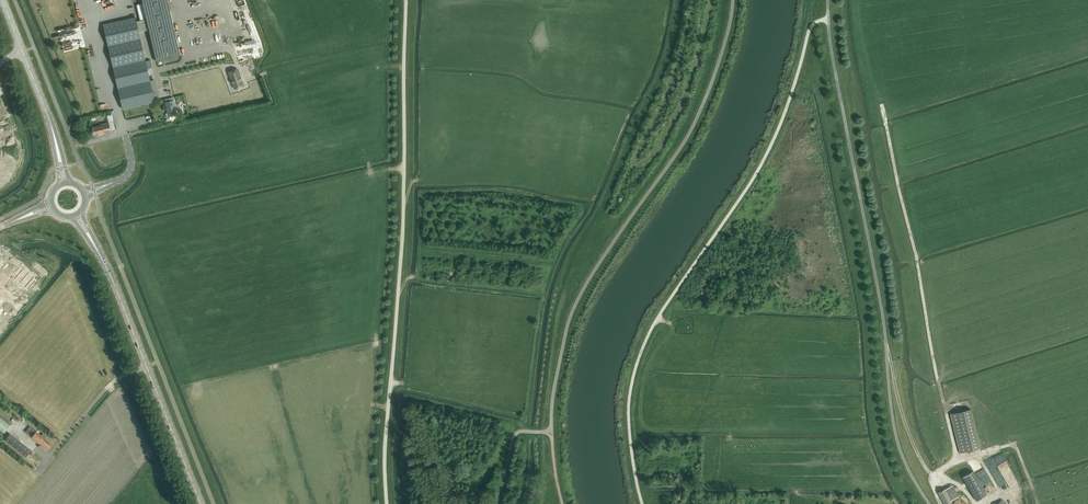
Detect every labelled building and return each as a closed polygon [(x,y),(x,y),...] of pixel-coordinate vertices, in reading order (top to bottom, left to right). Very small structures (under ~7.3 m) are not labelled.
[(103,25),(123,109),(154,102),(159,101),(154,78),(150,79),(147,68),(152,67),(151,60),(145,61),(139,32),(144,31),(149,29),(156,61),(180,56),(167,0),(142,0),(143,3),(136,4),(140,20),(136,21),(135,17),(103,25)] [(236,69),(235,68),(229,70),(229,72),(227,73),(234,90),(235,89),(236,90),(237,90),(243,88),(244,86),(244,85),(238,68),(236,69)] [(165,102),(168,116),(169,116),(170,119),(177,118),(176,115),(177,114),(174,100),(173,101),(172,98),(166,99),(166,102),(165,102)] [(110,130),(115,129),(113,121),(108,122),(101,124),(101,125),(92,127),(94,134),(103,132),(103,133),(110,132),(110,130)] [(16,277),(15,279),(20,283),(29,272),(24,268),(23,269),(22,269),(20,267),(15,272),(18,274),(18,275),(16,277)] [(29,272),(20,283),(28,290),(36,281),(34,279),(33,278),(35,277),(29,272)] [(971,409),(951,414),(959,445),(958,445),(960,453),(980,448),(971,409)] [(4,434),(11,425),(0,415),(0,431),(4,434)] [(45,439),(45,438),(47,437),(43,434),(41,436),(30,426),(25,432),(40,444),(38,447),(42,450),(44,448),(47,450),(52,445),(45,439)] [(10,433),(6,438),(27,455),(31,450),(10,433)] [(963,477),(977,501),(987,495),(973,471),(963,477)] [(951,501),(959,497),(953,485),(938,493),(944,503),(953,503),(951,501)]
